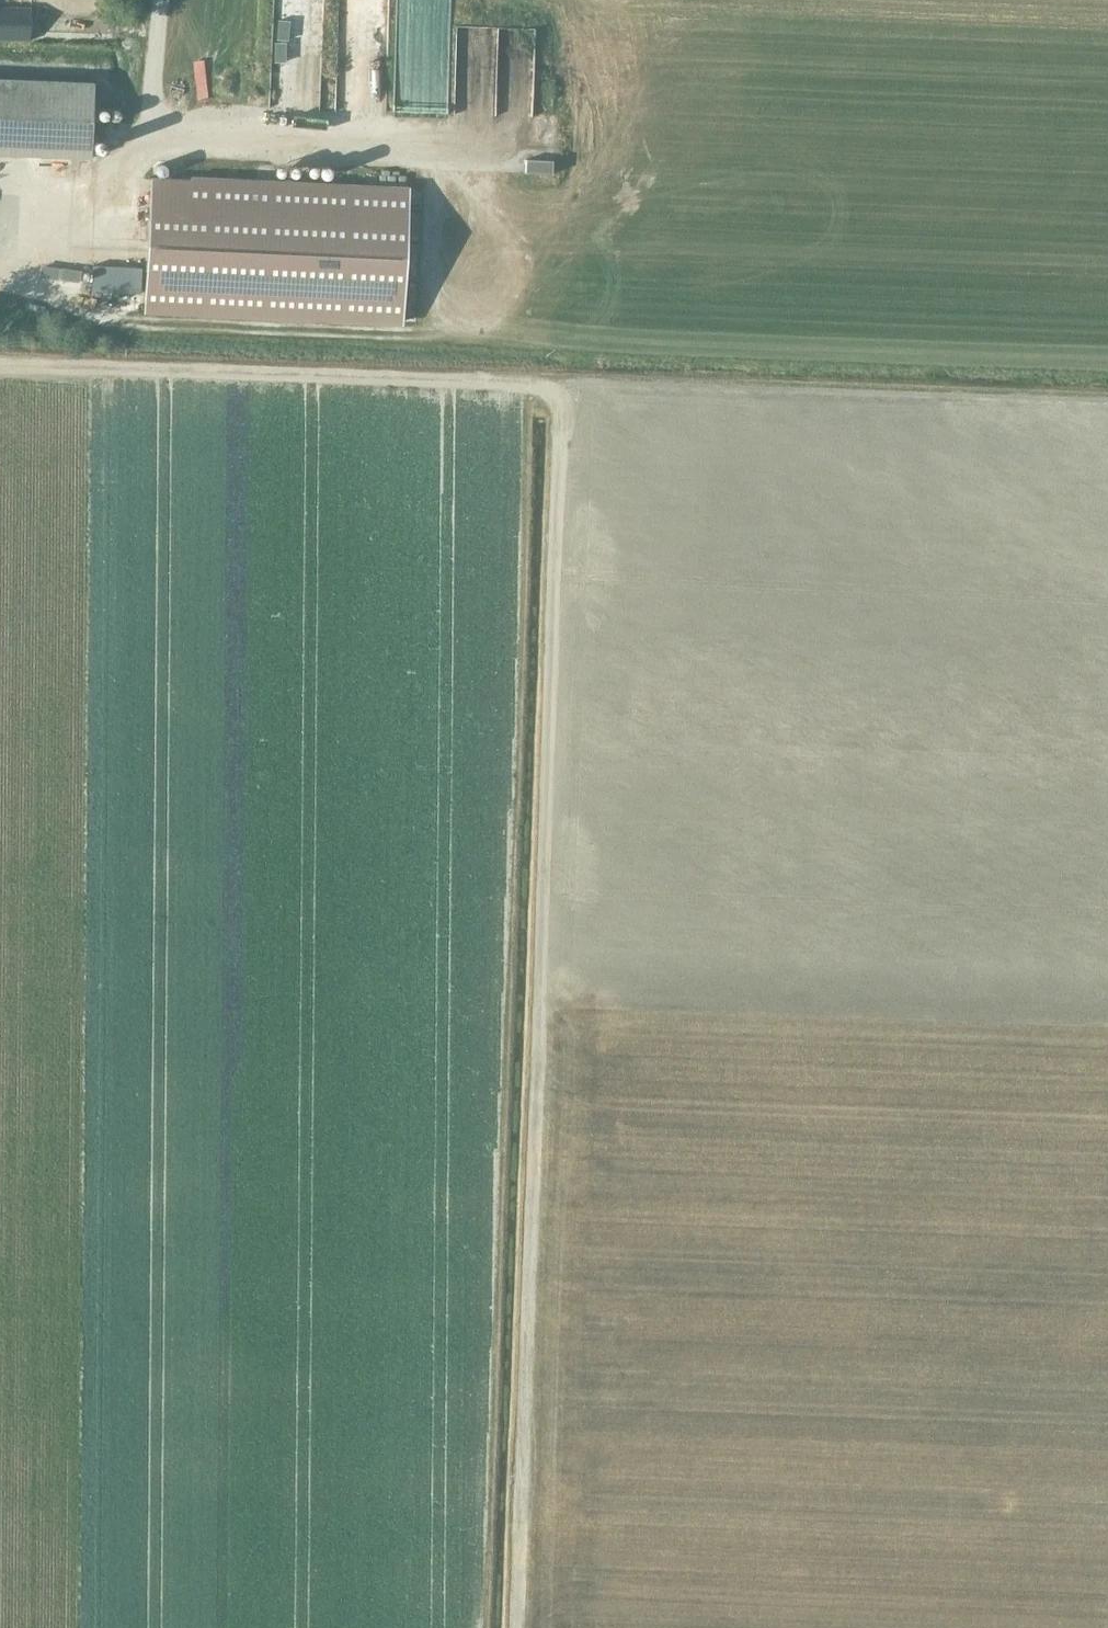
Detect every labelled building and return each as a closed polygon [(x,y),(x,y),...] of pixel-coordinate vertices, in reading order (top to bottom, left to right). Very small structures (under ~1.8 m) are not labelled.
[(30,40),(31,7),(0,6),(0,39),(30,40)] [(92,159),(95,82),(0,79),(0,156),(92,159)] [(330,187),(330,185),(280,182),(280,184),(151,178),(145,309),(405,322),(412,191),(330,187)]
